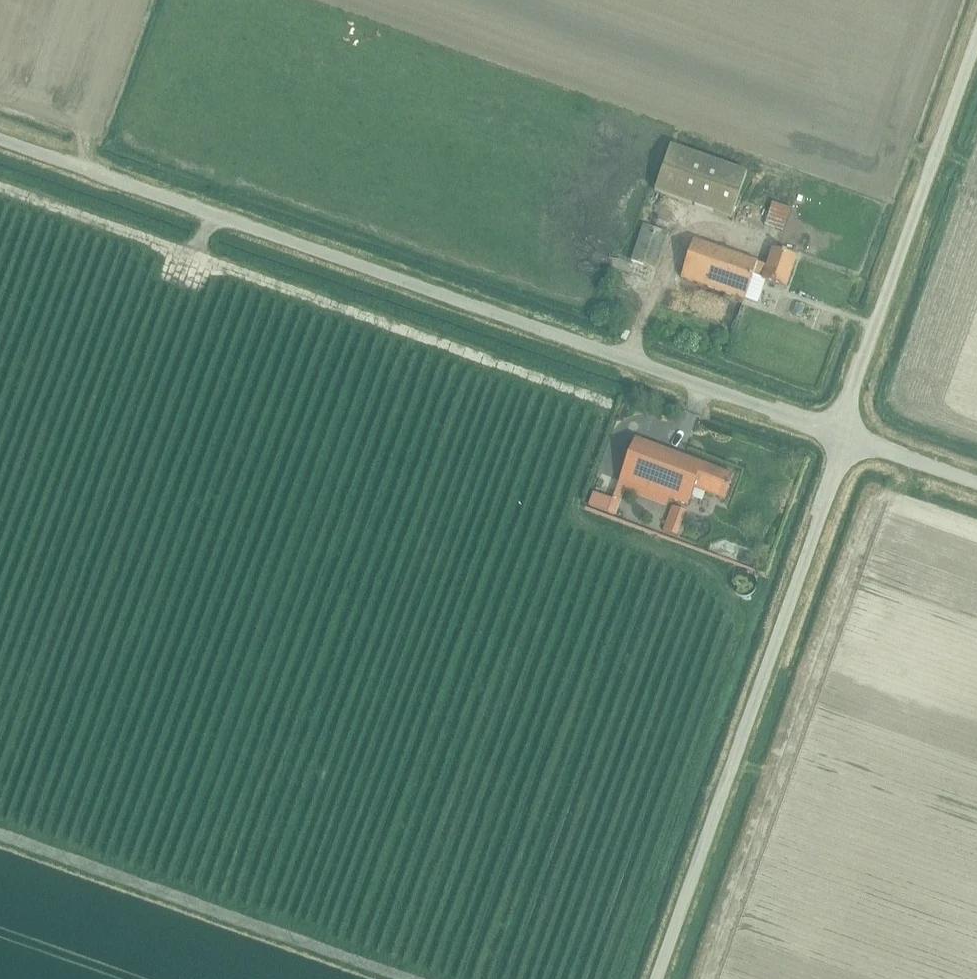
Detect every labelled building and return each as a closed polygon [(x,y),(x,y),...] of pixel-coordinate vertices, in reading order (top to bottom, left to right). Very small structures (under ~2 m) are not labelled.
[(669,146),(653,192),(730,219),(746,173),(669,146)] [(744,200),(737,219),(763,228),(770,209),(744,200)] [(644,225),(632,258),(656,266),(667,232),(644,225)] [(785,290),(796,259),(774,251),(768,267),(694,241),(681,278),(745,301),(753,277),(764,280),(763,282),(785,290)] [(607,289),(630,293),(635,265),(613,261),(607,289)] [(615,515),(627,484),(687,506),(693,489),(724,501),(733,477),(634,439),(607,512),(615,515)] [(672,507),(663,531),(676,536),(685,512),(672,507)]
